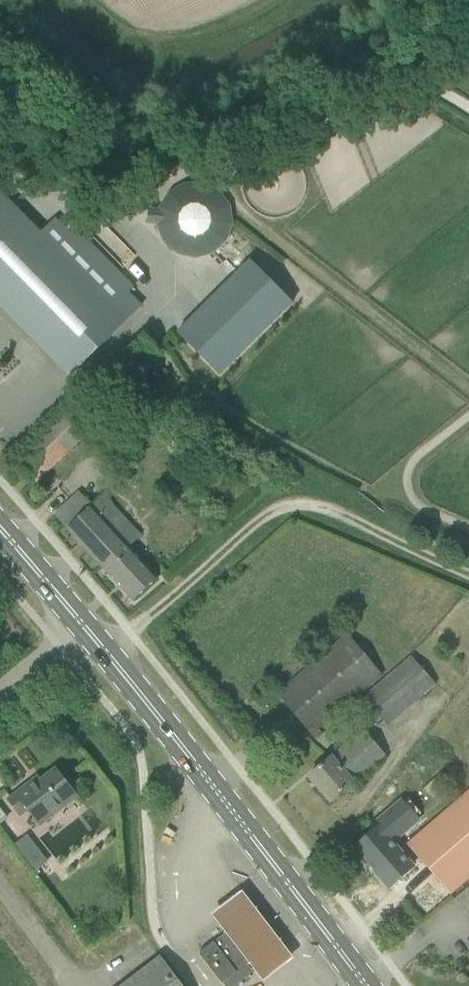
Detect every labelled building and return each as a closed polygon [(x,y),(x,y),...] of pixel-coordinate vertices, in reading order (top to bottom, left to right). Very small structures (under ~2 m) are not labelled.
[(160,244),(218,262),(238,198),(167,176),(152,225),(165,229),(160,244)] [(70,377),(127,321),(143,306),(129,292),(134,286),(76,227),(71,232),(57,219),(41,234),(0,192),(0,306),(70,377)] [(178,334),(219,375),(292,304),(251,262),(178,334)] [(92,506),(80,492),(55,515),(68,529),(67,529),(134,601),(159,578),(130,547),(141,536),(104,495),(92,506)] [(319,729),(359,695),(382,675),(348,635),(278,695),(317,740),(324,734),(319,729)] [(364,699),(387,725),(413,704),(435,684),(412,658),(379,686),(364,699)] [(309,777),(331,803),(354,783),(353,782),(385,755),(364,731),(332,758),(332,757),(309,777)] [(8,800),(21,816),(28,810),(40,826),(53,816),(51,812),(67,800),(74,794),(76,797),(78,796),(57,769),(32,788),(29,784),(8,800)] [(407,846),(450,895),(468,878),(468,792),(407,846)] [(416,823),(400,806),(368,833),(371,837),(353,852),(387,891),(411,870),(390,846),(416,823)] [(25,860),(39,849),(28,835),(14,846),(25,860)] [(295,953),(243,886),(228,897),(212,909),(264,976),(279,965),(295,953)] [(455,901),(468,916),(468,889),(455,901)] [(249,963),(227,933),(199,954),(222,984),(223,983),(225,985),(236,985),(253,972),(247,965),(249,963)] [(161,957),(123,985),(183,985),(161,957)]
